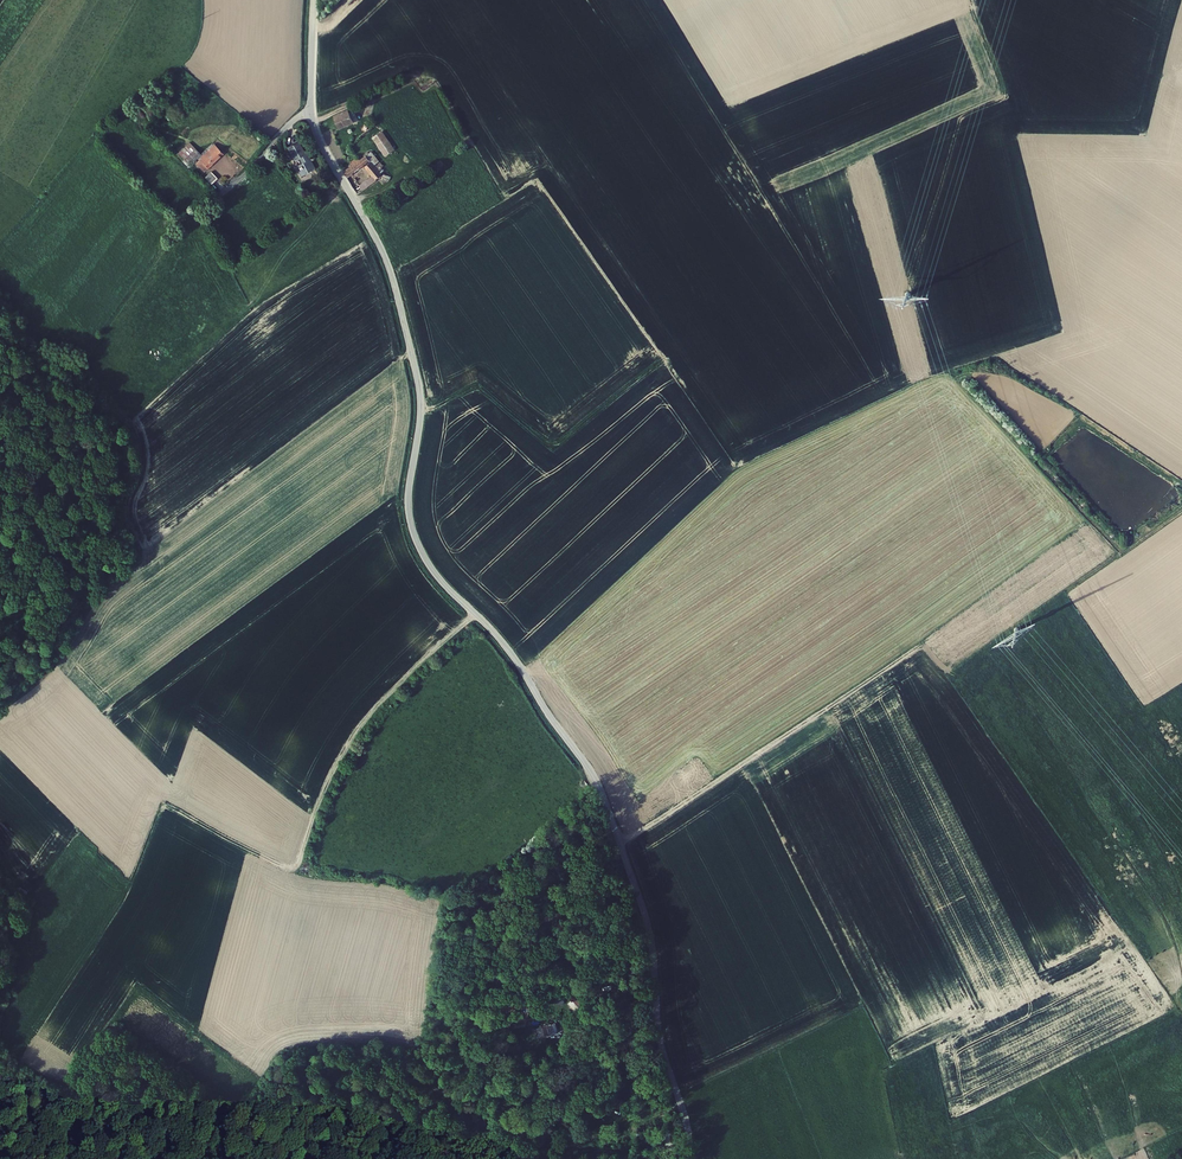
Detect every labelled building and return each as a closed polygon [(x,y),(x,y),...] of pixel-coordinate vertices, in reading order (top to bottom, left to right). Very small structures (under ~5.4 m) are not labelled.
[(324,4),(329,8),(333,4),(329,0),(328,0),(324,4)] [(348,111),(334,117),(339,129),(353,123),(348,111)] [(383,131),(372,138),(385,157),(396,150),(383,131)] [(301,175),(316,167),(310,156),(309,156),(300,140),(288,146),(296,160),(299,158),(302,163),(295,166),(301,175)] [(194,162),(202,169),(220,150),(210,141),(197,156),(198,156),(196,158),(196,159),(194,162)] [(175,153),(187,164),(198,152),(186,142),(175,153)] [(371,148),(365,153),(374,163),(380,158),(371,148)] [(365,153),(362,156),(361,153),(351,161),(353,165),(346,171),(359,195),(383,174),(374,163),(365,153)] [(212,166),(206,173),(212,178),(218,172),(212,166)]
